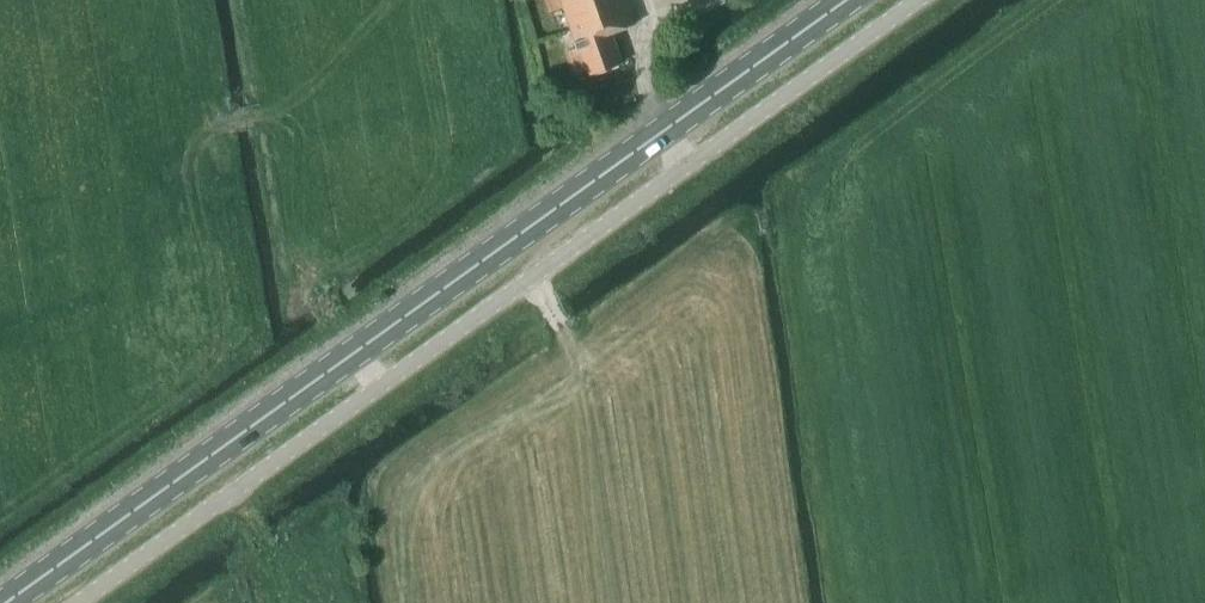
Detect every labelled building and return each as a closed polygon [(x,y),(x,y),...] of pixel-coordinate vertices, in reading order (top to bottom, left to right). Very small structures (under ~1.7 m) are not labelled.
[(567,49),(575,72),(586,68),(588,71),(620,60),(610,30),(634,22),(627,0),(560,0),(576,46),(567,49)]
